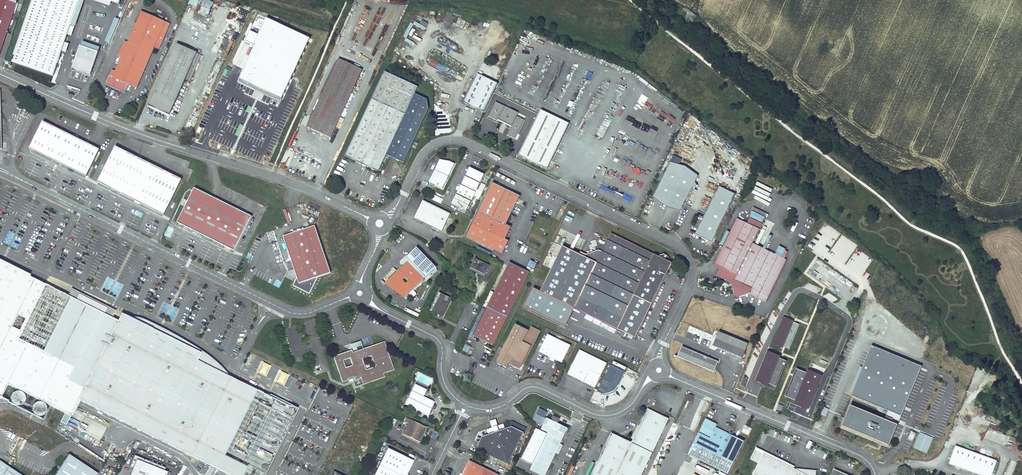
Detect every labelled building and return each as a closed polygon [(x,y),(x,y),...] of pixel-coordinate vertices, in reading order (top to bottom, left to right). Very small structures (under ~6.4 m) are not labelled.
[(18,0),(0,0),(0,52),(18,0)] [(80,0),(33,0),(12,62),(54,76),(80,0)] [(207,0),(201,0),(196,12),(208,17),(214,3),(207,0)] [(137,87),(154,47),(152,46),(153,43),(160,46),(170,24),(141,11),(131,36),(128,42),(125,41),(118,56),(121,58),(116,71),(112,69),(106,84),(124,92),(127,83),(137,87)] [(306,36),(263,16),(255,32),(248,29),(244,39),(251,42),(237,76),(278,96),(285,82),(306,36)] [(177,44),(149,106),(169,115),(185,79),(190,81),(201,55),(197,53),(177,44)] [(92,74),(99,52),(81,46),(77,59),(75,64),(74,68),(92,74)] [(307,127),(330,138),(362,70),(339,59),(307,127)] [(418,87),(384,71),(345,156),(376,170),(377,171),(378,170),(379,170),(380,169),(387,154),(404,162),(427,112),(427,99),(415,93),(418,87)] [(498,84),(477,74),(463,103),(484,113),(498,84)] [(25,103),(19,115),(25,118),(31,106),(25,103)] [(538,114),(518,155),(547,169),(569,123),(540,110),(538,114)] [(490,113),(485,124),(495,129),(495,130),(512,138),(522,118),(512,112),(507,123),(503,121),(504,120),(490,113)] [(99,149),(43,121),(30,148),(86,176),(99,149)] [(182,179),(116,146),(98,182),(164,215),(182,179)] [(437,164),(429,182),(442,188),(455,164),(450,161),(449,164),(441,160),(439,164),(437,164)] [(698,177),(670,163),(653,197),(681,210),(698,177)] [(469,167),(452,204),(466,211),(484,174),(469,167)] [(497,184),(493,182),(466,236),(502,253),(508,241),(504,239),(511,227),(506,224),(520,196),(500,186),(497,184)] [(719,186),(695,234),(712,243),(736,194),(719,186)] [(252,216),(194,188),(177,222),(235,251),(243,234),(246,229),(252,216)] [(432,200),(441,204),(443,199),(434,195),(432,200)] [(450,214),(423,200),(416,215),(418,220),(441,232),(450,214)] [(737,218),(715,263),(720,266),(716,275),(730,282),(729,285),(732,286),(732,285),(754,240),(762,224),(746,216),(744,222),(737,218)] [(315,225),(283,236),(297,277),(293,285),(310,294),(318,277),(331,273),(315,225)] [(673,263),(611,233),(602,252),(599,250),(587,255),(585,257),(562,246),(541,291),(637,337),(673,263)] [(754,240),(732,285),(732,286),(735,296),(734,297),(734,298),(736,300),(737,300),(738,299),(738,298),(749,294),(766,302),(786,260),(756,245),(757,242),(754,240)] [(478,273),(476,278),(488,284),(493,274),(496,267),(490,264),(489,266),(474,259),(470,269),(478,273)] [(394,290),(395,291),(396,291),(397,292),(398,292),(399,291),(406,297),(425,278),(408,261),(389,280),(395,286),(393,289),(394,290)] [(0,262),(0,398),(1,398),(7,384),(50,405),(71,416),(78,401),(204,463),(243,383),(197,360),(200,352),(166,335),(162,343),(141,332),(144,325),(121,313),(118,320),(103,313),(106,307),(79,294),(76,300),(60,292),(33,346),(18,338),(45,284),(0,262)] [(509,264),(474,337),(494,347),(530,273),(509,264)] [(60,292),(45,284),(18,338),(33,346),(60,292)] [(452,298),(439,292),(430,311),(443,317),(452,298)] [(164,302),(160,313),(165,315),(170,304),(164,302)] [(416,306),(412,315),(419,318),(423,309),(416,306)] [(806,319),(803,321),(808,329),(811,327),(806,319)] [(798,324),(803,332),(808,329),(803,321),(798,324)] [(196,332),(201,334),(205,326),(200,324),(196,332)] [(497,363),(507,368),(510,363),(512,359),(522,364),(531,346),(529,345),(531,342),(532,343),(539,330),(531,326),(529,331),(515,324),(503,349),(507,351),(506,353),(502,352),(497,363)] [(166,335),(144,325),(141,332),(162,343),(166,335)] [(713,346),(717,347),(723,333),(719,332),(713,346)] [(723,333),(717,347),(742,358),(748,344),(723,333)] [(562,363),(570,345),(548,334),(539,352),(562,363)] [(354,387),(384,377),(383,374),(394,370),(384,342),(352,352),(351,350),(333,356),(342,382),(351,379),(354,387)] [(872,345),(851,395),(901,415),(921,365),(872,345)] [(718,362),(682,347),(678,357),(714,372),(718,362)] [(597,383),(606,364),(607,363),(579,350),(568,374),(592,385),(594,381),(597,383)] [(766,352),(757,381),(777,388),(786,358),(766,352)] [(512,359),(510,363),(521,368),(522,364),(512,359)] [(265,376),(269,366),(263,363),(258,373),(265,376)] [(612,364),(599,391),(605,393),(610,393),(615,391),(619,386),(627,371),(612,364)] [(276,382),(283,385),(288,375),(280,372),(276,382)] [(298,410),(243,383),(204,463),(228,474),(265,474),(298,410)] [(7,384),(1,398),(8,401),(7,402),(42,420),(50,405),(7,384)] [(426,390),(415,384),(405,404),(427,415),(434,402),(423,397),(426,390)] [(850,403),(842,425),(888,445),(897,423),(850,403)] [(530,470),(541,474),(545,474),(556,453),(559,454),(563,445),(560,444),(568,428),(558,423),(560,419),(556,417),(555,416),(554,416),(553,416),(552,417),(552,418),(552,419),(553,420),(552,421),(547,418),(546,419),(544,418),(547,412),(539,408),(533,420),(541,423),(539,426),(542,427),(541,430),(548,434),(530,470)] [(591,474),(642,474),(669,419),(648,409),(632,443),(612,433),(591,474)] [(67,425),(77,428),(79,421),(69,418),(67,425)] [(427,428),(406,418),(404,422),(408,424),(403,434),(420,442),(422,437),(424,433),(427,428)] [(706,419),(688,454),(728,474),(733,463),(722,457),(732,436),(716,427),(717,424),(706,419)] [(477,441),(479,442),(476,449),(508,465),(525,430),(512,424),(482,437),(481,439),(479,438),(477,438),(477,440),(477,441)] [(994,441),(997,431),(988,428),(985,438),(994,441)] [(913,448),(927,454),(934,438),(920,432),(913,448)] [(732,436),(722,457),(733,463),(744,441),(732,436)] [(956,446),(949,465),(976,474),(992,474),(997,462),(956,446)] [(758,463),(753,474),(816,474),(817,470),(794,468),(795,466),(756,447),(750,459),(758,463)] [(387,448),(374,474),(406,474),(413,461),(387,448)] [(55,474),(97,474),(98,474),(68,454),(60,467),(56,474),(55,474)] [(519,458),(517,462),(527,467),(529,462),(519,458)] [(130,474),(166,474),(168,470),(136,459),(130,474)] [(462,474),(499,474),(469,460),(462,474)] [(1016,462),(1011,460),(1006,474),(1012,474),(1016,462)] [(0,461),(0,474),(21,474),(0,461)] [(517,462),(515,467),(524,471),(526,467),(517,462)]
